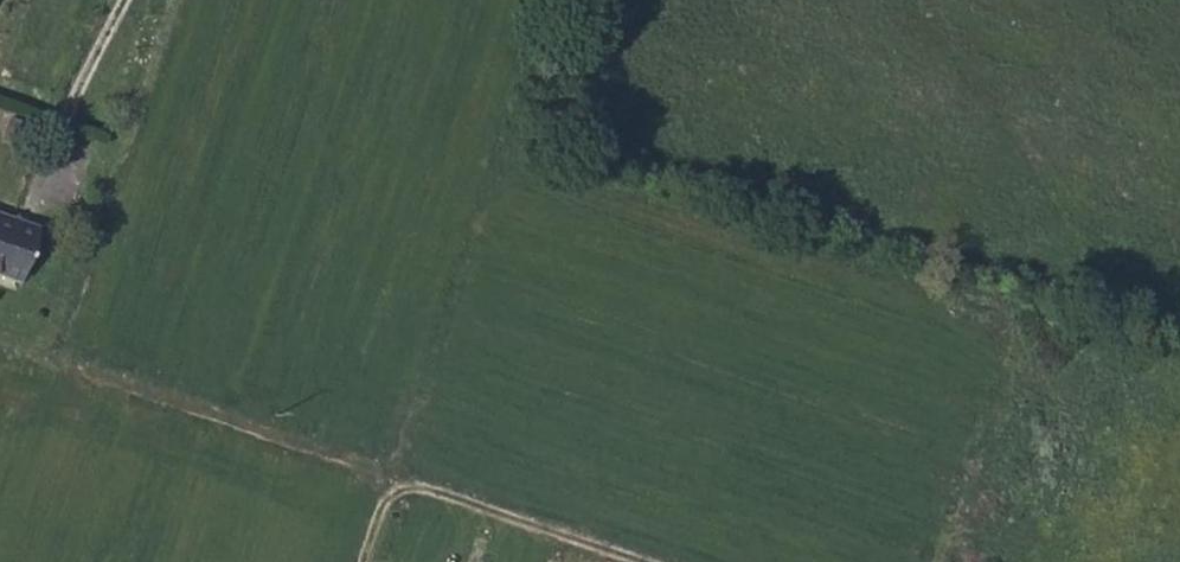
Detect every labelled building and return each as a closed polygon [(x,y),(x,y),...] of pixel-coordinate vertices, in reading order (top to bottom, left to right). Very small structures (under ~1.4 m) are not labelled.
[(21,296),(42,243),(17,233),(15,236),(0,230),(0,288),(21,296)]
